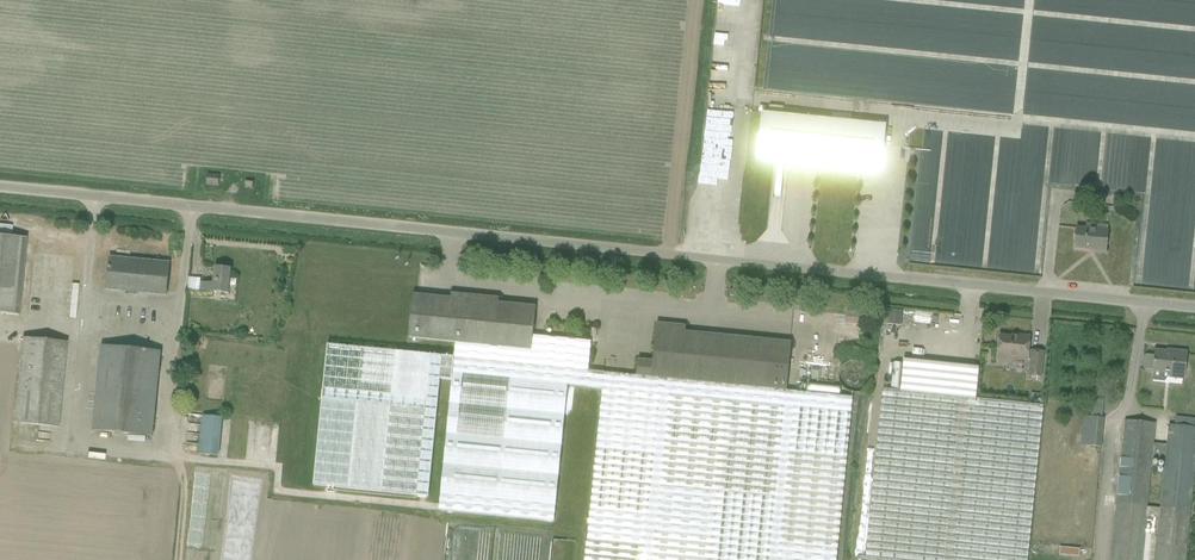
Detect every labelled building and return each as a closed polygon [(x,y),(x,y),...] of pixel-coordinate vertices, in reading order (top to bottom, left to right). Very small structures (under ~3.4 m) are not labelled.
[(886,125),(762,113),(757,162),(881,174),(886,125)] [(219,176),(207,175),(206,184),(218,186),(219,176)] [(1093,250),(1106,251),(1108,232),(1076,229),(1075,248),(1076,249),(1076,247),(1093,249),(1093,250)] [(26,238),(0,236),(0,314),(18,316),(26,238)] [(133,295),(134,292),(166,295),(170,263),(110,258),(107,289),(130,292),(129,295),(133,295)] [(231,269),(215,268),(213,284),(201,283),(200,291),(228,294),(231,269)] [(428,498),(440,380),(451,381),(439,511),(554,522),(567,385),(586,387),(588,371),(591,342),(533,336),(536,307),(499,303),(499,299),(451,294),(451,298),(413,295),(409,338),(456,342),(454,358),(445,357),(406,354),(328,345),(314,486),(428,498)] [(888,310),(886,325),(901,326),(902,311),(888,310)] [(847,312),(845,323),(863,325),(864,313),(847,312)] [(588,371),(586,387),(602,389),(585,559),(836,559),(852,398),(787,391),(791,343),(685,332),(686,326),(657,323),(653,362),(638,360),(636,376),(588,371)] [(1028,352),(1030,337),(1018,336),(1018,338),(999,336),(997,355),(1016,357),(1015,360),(1031,361),(1029,377),(1041,378),(1043,352),(1032,351),(1032,352),(1028,352)] [(22,345),(14,423),(58,427),(66,343),(23,339),(22,345)] [(152,437),(161,352),(101,347),(93,431),(152,437)] [(1184,379),(1187,352),(1175,351),(1175,353),(1155,351),(1155,357),(1146,356),(1144,358),(1143,367),(1145,369),(1153,370),(1170,372),(1170,375),(1170,377),(1184,379)] [(843,386),(848,389),(853,391),(858,391),(863,390),(867,387),(870,382),(872,377),(872,372),(870,367),(866,363),(862,360),(856,359),(851,360),(846,362),(843,366),(840,371),(840,376),(841,381),(843,386)] [(977,380),(979,368),(904,360),(901,392),(883,390),(866,557),(858,557),(858,559),(1028,559),(1044,406),(976,399),(977,380)] [(890,387),(899,388),(903,363),(893,361),(890,387)] [(1165,380),(1166,373),(1154,372),(1153,379),(1165,380)] [(1103,417),(1104,406),(1092,404),(1090,415),(1103,417)] [(218,456),(222,418),(189,414),(185,453),(218,456)] [(1082,434),(1102,436),(1104,419),(1084,417),(1082,434)] [(1158,522),(1154,559),(1186,559),(1194,470),(1194,428),(1183,427),(1183,421),(1173,420),(1173,425),(1169,425),(1167,445),(1153,444),(1154,436),(1155,424),(1126,421),(1124,433),(1111,559),(1143,559),(1146,521),(1158,522)] [(1080,549),(1060,547),(1059,555),(1079,557),(1080,549)]
